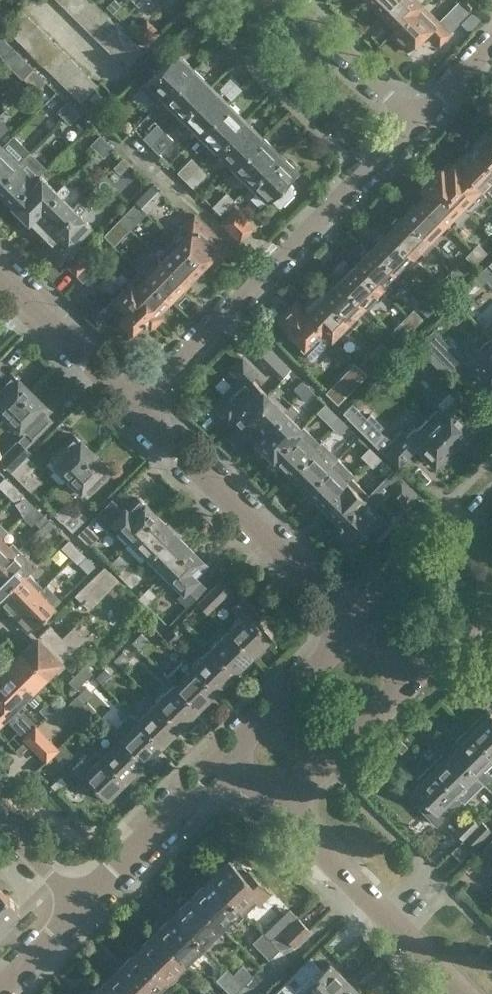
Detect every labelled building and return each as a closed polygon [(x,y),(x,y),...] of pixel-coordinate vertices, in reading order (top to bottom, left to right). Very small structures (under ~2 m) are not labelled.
[(79,0),(62,0),(60,2),(68,10),(79,0)] [(94,1),(93,0),(79,0),(68,10),(77,18),(94,1)] [(121,4),(117,0),(113,0),(106,6),(113,13),(121,4)] [(393,0),(369,0),(381,11),(393,0)] [(423,3),(426,0),(393,0),(381,11),(398,28),(423,3)] [(398,28),(392,33),(409,50),(428,30),(441,42),(477,5),(473,0),(462,0),(461,1),(460,0),(459,0),(439,20),(423,3),(398,28)] [(85,26),(102,9),(94,1),(77,18),(85,26)] [(121,4),(113,13),(127,27),(138,17),(123,2),(121,4)] [(29,16),(29,17),(20,8),(3,25),(12,34),(29,16)] [(93,34),(110,17),(102,9),(85,26),(93,34)] [(38,25),(29,17),(29,16),(12,34),(20,42),(38,25)] [(118,25),(110,17),(93,34),(101,42),(118,25)] [(143,41),(156,28),(147,19),(134,32),(143,41)] [(29,50),(46,33),(38,25),(20,42),(29,50)] [(109,50),(126,33),(118,25),(101,42),(109,50)] [(37,59),(55,42),(46,33),(29,50),(37,59)] [(126,33),(109,50),(117,58),(120,54),(134,40),(126,33)] [(134,40),(120,54),(129,63),(142,49),(134,40)] [(0,46),(0,55),(2,57),(12,47),(5,41),(0,46)] [(55,42),(37,59),(46,67),(63,50),(55,42)] [(63,50),(46,67),(54,76),(72,59),(63,50)] [(158,104),(165,97),(191,70),(173,52),(140,86),(158,104)] [(63,84),(80,67),(72,59),(54,76),(63,84)] [(29,84),(39,74),(33,67),(23,77),(29,84)] [(72,93),(89,75),(80,67),(63,84),(72,93)] [(191,70),(165,97),(182,114),(209,87),(191,70)] [(39,74),(29,84),(36,90),(46,81),(39,74)] [(89,75),(72,93),(81,101),(98,84),(89,75)] [(226,104),(209,87),(182,114),(199,131),(226,104)] [(107,100),(97,90),(89,98),(99,107),(107,100)] [(63,117),(73,107),(66,101),(56,111),(63,117)] [(226,104),(199,131),(217,148),(243,121),(226,104)] [(73,107),(63,117),(70,124),(79,114),(73,107)] [(2,134),(8,127),(0,119),(0,136),(2,134)] [(151,145),(165,131),(154,120),(149,126),(151,129),(143,137),(151,145)] [(260,137),(243,121),(217,148),(234,164),(260,137)] [(471,147),(491,168),(491,126),(471,147)] [(165,131),(151,145),(159,153),(173,139),(165,131)] [(97,150),(107,140),(100,134),(90,144),(97,150)] [(278,154),(260,137),(234,164),(251,181),(278,154)] [(107,140),(97,150),(104,157),(114,147),(107,140)] [(2,145),(0,147),(0,180),(22,158),(15,150),(11,154),(2,145)] [(454,164),(479,189),(481,191),(491,181),(491,168),(471,147),(454,164)] [(295,172),(278,154),(251,181),(269,199),(272,196),(278,203),(283,203),(293,192),(293,188),(286,181),(295,172)] [(131,164),(123,156),(114,167),(121,173),(131,164)] [(185,179),(200,165),(192,157),(177,171),(185,179)] [(39,175),(22,158),(0,180),(0,193),(10,204),(39,175)] [(453,165),(448,161),(433,176),(463,205),(470,212),(486,196),(481,191),(479,189),(454,164),(453,165)] [(200,165),(185,179),(194,187),(208,173),(200,165)] [(56,191),(39,175),(10,204),(22,215),(20,217),(25,222),(56,191)] [(422,198),(450,226),(456,221),(451,216),(463,205),(433,176),(420,189),(425,194),(422,198)] [(42,239),(73,208),(63,198),(71,190),(64,184),(56,191),(25,222),(42,239)] [(151,210),(165,196),(153,185),(139,198),(151,210)] [(227,191),(212,206),(220,214),(235,200),(227,191)] [(405,214),(429,238),(438,230),(442,234),(450,226),(422,198),(405,214)] [(59,261),(74,246),(72,243),(89,224),(80,215),(87,208),(80,201),(73,208),(42,239),(48,244),(45,247),(59,261)] [(128,226),(134,220),(139,215),(134,204),(119,218),(128,226)] [(220,223),(238,241),(254,225),(236,207),(220,223)] [(194,213),(181,226),(180,227),(186,232),(176,241),(202,266),(211,257),(216,263),(230,249),(194,213)] [(388,231),(416,260),(433,242),(429,238),(405,214),(388,231)] [(121,233),(128,226),(119,218),(112,225),(121,233)] [(409,267),(416,260),(388,231),(372,248),(396,272),(405,263),(409,267)] [(202,266),(176,241),(172,237),(156,253),(185,283),(202,266)] [(472,249),(482,259),(489,253),(479,243),(472,249)] [(87,251),(95,259),(101,253),(93,245),(87,251)] [(372,248),(355,264),(384,293),(391,286),(386,282),(396,272),(372,248)] [(95,259),(87,251),(85,249),(82,252),(80,250),(66,264),(83,281),(100,264),(95,259)] [(475,266),(482,259),(472,249),(465,256),(475,266)] [(185,283),(156,253),(149,261),(153,265),(146,272),(171,297),(185,283)] [(384,293),(355,264),(338,281),(363,305),(373,296),(377,300),(384,293)] [(455,265),(440,282),(450,292),(466,276),(455,265)] [(129,279),(122,272),(115,278),(156,318),(161,313),(158,310),(171,297),(146,272),(144,274),(140,269),(129,279)] [(156,318),(115,278),(115,279),(109,273),(101,281),(114,294),(105,303),(122,319),(116,325),(127,335),(143,319),(150,325),(156,318)] [(317,291),(351,326),(358,319),(354,314),(363,305),(338,281),(327,293),(321,288),(317,291)] [(443,298),(450,292),(440,282),(433,289),(443,298)] [(301,307),(331,337),(340,328),(344,332),(351,326),(317,291),(302,306),(301,307)] [(301,307),(302,306),(297,300),(277,320),(304,346),(302,348),(313,359),(328,343),(331,339),(330,338),(331,337),(301,307)] [(427,302),(419,309),(426,316),(434,309),(427,302)] [(407,315),(417,325),(424,318),(414,308),(407,315)] [(405,336),(411,331),(417,325),(407,315),(401,321),(402,323),(397,328),(405,336)] [(482,329),(490,338),(491,340),(491,319),(482,329)] [(423,340),(436,353),(452,370),(464,359),(434,329),(423,340)] [(281,378),(291,368),(260,337),(250,347),(281,378)] [(490,338),(468,359),(490,382),(491,380),(491,340),(490,338)] [(374,349),(384,358),(392,351),(382,341),(374,349)] [(369,374),(384,358),(374,349),(369,354),(375,359),(364,370),(369,374)] [(446,376),(452,370),(436,353),(429,360),(446,376)] [(232,369),(242,378),(213,407),(229,423),(232,420),(237,425),(268,393),(252,378),(257,372),(243,358),(232,369)] [(369,374),(364,370),(359,364),(352,371),(362,381),(369,374)] [(292,369),(287,373),(292,378),(298,374),(292,369)] [(30,389),(12,371),(0,384),(0,407),(6,413),(30,389)] [(300,395),(309,386),(303,380),(294,389),(300,395)] [(427,418),(455,446),(475,427),(457,408),(465,400),(449,384),(439,394),(442,397),(434,404),(438,408),(427,418)] [(309,386),(300,395),(306,401),(315,392),(309,386)] [(30,389),(6,413),(26,432),(49,408),(30,389)] [(268,393),(237,425),(253,442),(285,410),(268,393)] [(455,446),(427,418),(417,429),(413,425),(405,433),(403,430),(393,439),(383,433),(380,430),(384,426),(370,412),(366,416),(352,402),(342,412),(374,443),(375,442),(399,466),(418,447),(436,465),(455,446)] [(273,456),(297,431),(297,430),(301,426),(293,418),(299,411),(291,403),(285,410),(253,442),(259,447),(261,445),(273,456)] [(333,428),(342,419),(337,413),(328,422),(333,428)] [(342,419),(333,428),(340,434),(349,425),(342,419)] [(297,431),(273,456),(289,472),(318,444),(318,443),(312,437),(308,441),(297,431)] [(68,476),(93,452),(75,434),(50,459),(68,476)] [(28,455),(31,452),(19,439),(0,459),(0,460),(12,472),(28,455)] [(322,455),(326,451),(318,443),(318,444),(289,472),(306,489),(331,464),(322,455)] [(367,461),(376,452),(370,446),(361,455),(367,461)] [(93,452),(68,476),(87,494),(111,470),(93,452)] [(376,452),(367,461),(373,467),(382,458),(376,452)] [(28,455),(12,472),(31,491),(41,481),(32,472),(37,465),(28,455)] [(323,506),(347,481),(352,477),(335,460),(331,464),(306,489),(323,506)] [(416,494),(391,469),(386,474),(395,483),(390,488),(406,504),(416,494)] [(20,490),(5,476),(0,481),(0,486),(12,498),(20,490)] [(340,522),(369,493),(352,477),(347,481),(323,506),(340,522)] [(20,490),(12,498),(18,504),(26,496),(20,490)] [(374,539),(389,523),(374,508),(379,503),(369,493),(340,522),(341,523),(335,529),(351,545),(366,530),(374,539)] [(110,498),(93,515),(113,535),(120,528),(130,537),(154,513),(137,496),(125,508),(123,506),(121,509),(110,498)] [(35,505),(29,499),(22,506),(28,512),(35,505)] [(72,532),(87,517),(76,506),(71,510),(63,503),(54,513),(72,532)] [(41,527),(49,519),(37,507),(30,516),(41,527)] [(154,513),(130,537),(147,554),(171,530),(154,513)] [(41,527),(48,533),(56,525),(49,519),(41,527)] [(85,523),(76,532),(87,544),(97,534),(85,523)] [(188,546),(171,530),(147,554),(164,571),(188,546)] [(1,538),(0,538),(0,568),(20,548),(12,541),(8,545),(1,538)] [(73,558),(81,550),(69,539),(61,547),(73,558)] [(27,575),(30,572),(36,566),(26,555),(29,552),(23,545),(20,548),(0,568),(0,600),(27,575)] [(188,546),(164,571),(184,590),(177,597),(187,607),(206,587),(194,576),(206,564),(188,546)] [(81,550),(73,558),(79,564),(86,556),(81,550)] [(125,580),(135,569),(128,562),(118,573),(125,580)] [(119,580),(105,565),(75,594),(90,609),(119,580)] [(135,569),(125,580),(132,587),(142,576),(135,569)] [(15,616),(42,590),(45,587),(30,572),(27,575),(0,600),(15,616)] [(203,597),(213,607),(232,588),(222,579),(203,597)] [(56,604),(62,599),(47,584),(45,587),(42,590),(15,616),(28,628),(54,603),(56,604)] [(148,586),(138,597),(146,605),(157,595),(148,586)] [(207,613),(213,607),(203,597),(198,603),(207,613)] [(240,616),(227,629),(253,656),(272,636),(250,614),(253,610),(241,598),(232,607),(240,616)] [(85,636),(74,625),(62,636),(51,625),(23,652),(46,675),(53,668),(58,672),(65,666),(60,661),(85,636)] [(180,635),(174,628),(164,637),(171,644),(180,635)] [(227,629),(208,648),(234,674),(253,656),(227,629)] [(148,639),(142,632),(132,641),(139,648),(148,639)] [(208,648),(190,665),(216,692),(234,674),(208,648)] [(114,659),(120,666),(130,656),(124,649),(114,659)] [(36,694),(43,687),(38,682),(46,675),(23,652),(9,666),(36,694)] [(216,692),(190,665),(184,659),(166,676),(173,683),(199,709),(216,692)] [(86,664),(69,680),(77,688),(94,672),(86,664)] [(9,666),(0,675),(0,688),(16,705),(24,696),(29,701),(36,694),(9,666)] [(95,678),(102,684),(112,674),(106,668),(95,678)] [(86,700),(102,684),(95,678),(62,710),(71,719),(88,702),(86,700)] [(173,683),(155,701),(180,727),(199,709),(173,683)] [(14,707),(16,705),(0,688),(0,720),(4,716),(46,759),(53,752),(57,748),(36,726),(34,727),(30,724),(33,721),(22,709),(19,712),(14,707)] [(46,703),(53,711),(59,706),(51,698),(46,703)] [(155,701),(136,719),(162,745),(180,727),(155,701)] [(88,702),(71,719),(79,727),(97,710),(88,702)] [(47,717),(53,711),(46,703),(40,709),(47,717)] [(490,712),(471,731),(491,754),(491,714),(490,712)] [(162,745),(136,719),(118,737),(144,762),(162,745)] [(471,731),(452,750),(476,775),(491,759),(491,754),(471,731)] [(144,762),(118,737),(100,754),(126,780),(144,762)] [(57,748),(53,752),(63,762),(72,753),(62,742),(57,748)] [(452,750),(433,769),(465,801),(483,783),(452,750)] [(126,780),(100,754),(97,751),(91,756),(87,752),(69,771),(90,793),(96,788),(107,799),(126,780)] [(457,793),(433,769),(413,788),(437,813),(457,793)] [(482,820),(473,811),(455,830),(463,839),(466,836),(482,820)] [(491,830),(482,820),(466,836),(475,846),(491,830)] [(230,859),(211,878),(244,912),(256,900),(260,904),(272,892),(258,877),(252,882),(230,859)] [(211,878),(193,896),(224,927),(234,917),(236,919),(244,912),(211,878)] [(19,908),(0,889),(0,927),(19,908)] [(209,951),(228,932),(223,928),(224,927),(193,896),(174,913),(207,947),(206,948),(209,951)] [(199,955),(206,948),(207,947),(174,913),(156,931),(187,963),(197,953),(199,955)] [(296,947),(312,931),(297,915),(279,931),(282,934),(273,941),(280,949),(290,947),(292,944),(296,947)] [(171,983),(178,976),(176,974),(187,963),(156,931),(138,949),(171,983)] [(280,949),(273,941),(263,931),(253,942),(270,959),(280,949)] [(171,983),(138,949),(120,966),(146,993),(166,993),(173,987),(170,984),(171,983)] [(227,968),(244,985),(254,975),(237,958),(227,968)] [(348,980),(330,962),(302,990),(298,993),(334,993),(348,980)] [(120,966),(101,984),(111,993),(146,993),(120,966)] [(244,985),(227,968),(216,979),(232,993),(235,993),(244,985)] [(274,993),(292,993),(300,987),(290,977),(274,993)] [(334,993),(362,993),(348,980),(334,993)] [(91,993),(111,993),(101,984),(91,993)]
